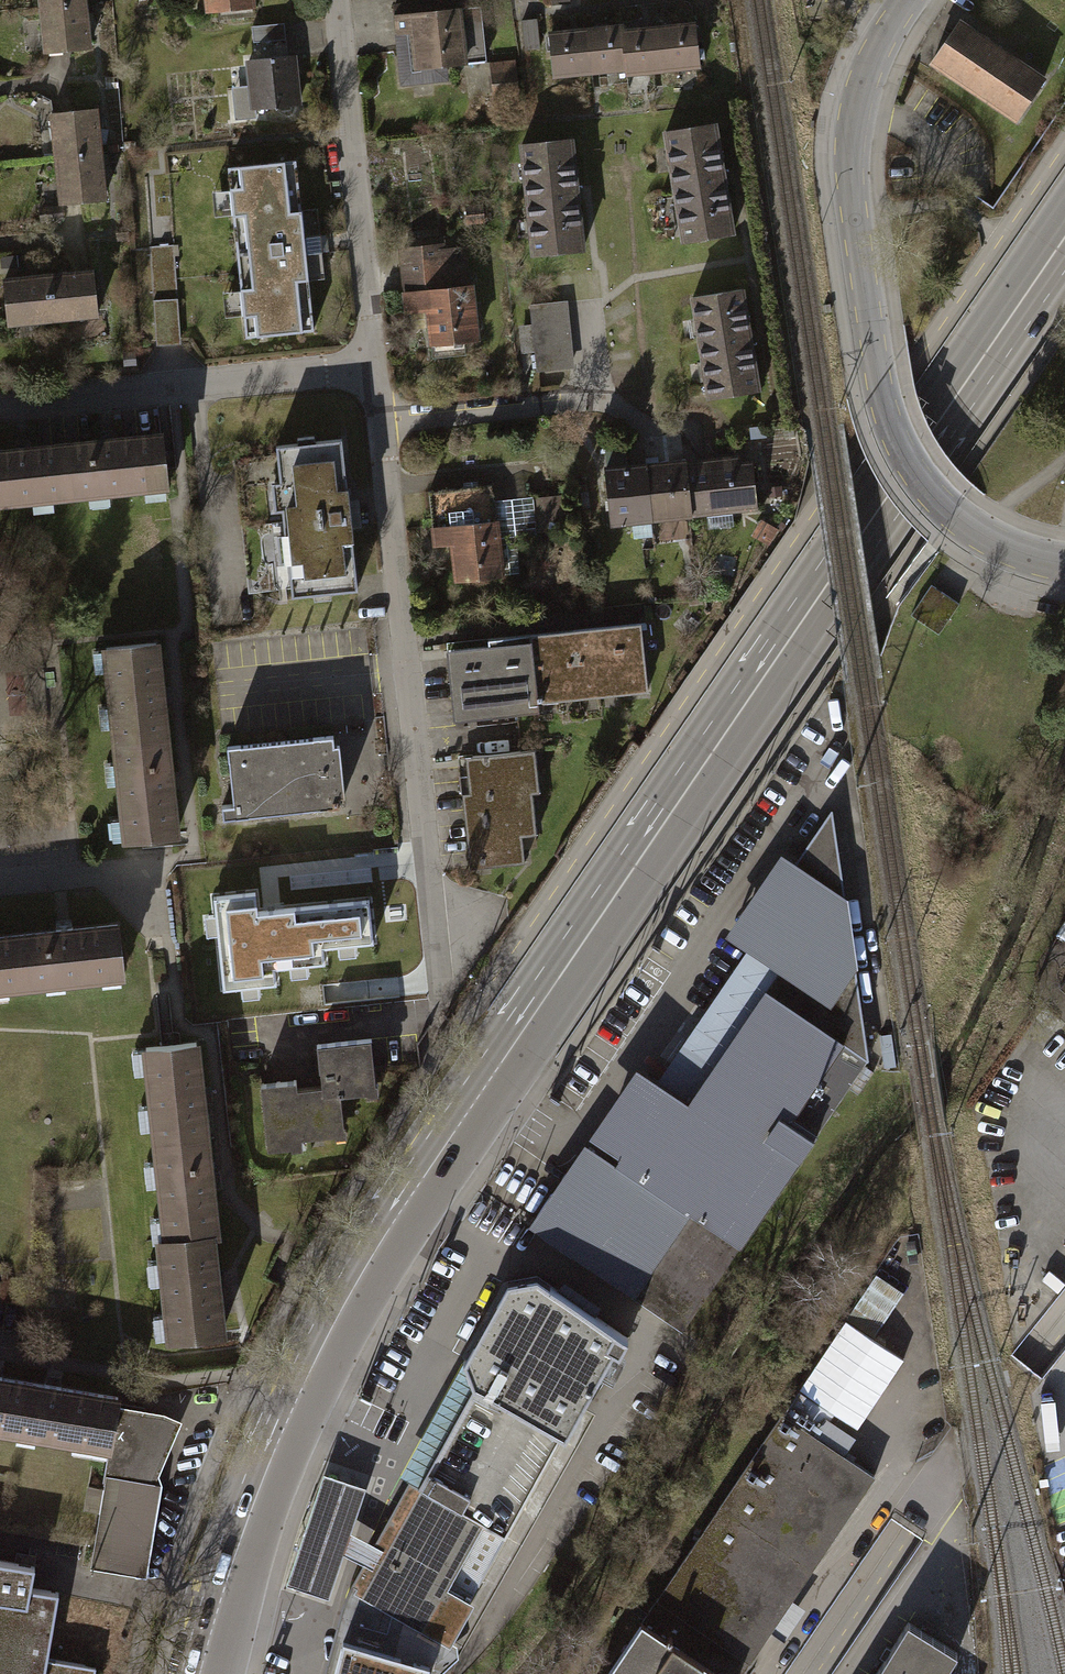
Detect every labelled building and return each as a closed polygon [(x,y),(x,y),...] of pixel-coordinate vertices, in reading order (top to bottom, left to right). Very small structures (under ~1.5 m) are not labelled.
[(86,6),(85,0),(36,0),(37,11),(86,6)] [(197,12),(253,7),(253,0),(196,0),(197,12)] [(395,5),(403,82),(445,77),(444,65),(485,61),(479,7),(442,11),(441,0),(440,0),(395,5)] [(42,58),(91,53),(86,6),(37,11),(42,58)] [(537,19),(522,21),(525,49),(539,48),(537,19)] [(1041,79),(957,21),(927,65),(1010,123),(1041,79)] [(286,25),(253,28),(255,45),(288,42),(286,25)] [(693,25),(658,29),(662,69),(697,65),(693,25)] [(587,30),(591,71),(626,67),(623,32),(622,27),(587,30)] [(627,72),(662,69),(658,29),(623,32),(626,67),(627,72)] [(591,71),(587,30),(551,34),(555,74),(591,71)] [(300,107),(296,57),(248,61),(250,88),(232,89),(235,120),(253,119),(252,111),(300,107)] [(496,94),(516,92),(513,61),(492,63),(496,94)] [(51,162),(102,156),(97,110),(46,115),(51,162)] [(714,125),(666,131),(683,241),(733,234),(714,125)] [(582,249),(571,140),(521,145),(532,254),(582,249)] [(56,208),(107,203),(102,156),(51,162),(56,208)] [(302,235),(294,158),(224,166),(242,336),(311,328),(304,254),(320,252),(318,233),(302,235)] [(486,208),(468,209),(470,226),(488,224),(486,208)] [(443,244),(404,248),(410,310),(428,308),(432,344),(477,340),(471,285),(454,287),(453,276),(447,277),(443,244)] [(97,320),(92,272),(45,277),(50,325),(97,320)] [(45,277),(0,282),(0,295),(4,329),(50,325),(45,277)] [(758,389),(742,290),(692,297),(709,398),(758,389)] [(570,367),(564,303),(531,306),(532,324),(536,357),(537,370),(570,367)] [(167,485),(162,435),(65,445),(70,494),(167,485)] [(357,589),(342,439),(315,441),(314,436),(298,438),(298,443),(277,446),(280,482),(267,483),(270,510),(286,508),(289,532),(273,534),(275,561),(288,560),(292,595),(313,593),(314,599),(331,597),(330,592),(357,589)] [(65,445),(0,451),(0,502),(70,494),(65,445)] [(684,459),(645,464),(652,519),(691,515),(685,463),(684,459)] [(721,459),(685,463),(691,515),(713,513),(712,505),(725,504),(732,510),(756,509),(751,462),(722,465),(721,459)] [(645,464),(607,468),(613,523),(652,519),(645,464)] [(491,485),(430,491),(434,545),(453,544),(457,581),(501,575),(500,574),(493,500),(491,485)] [(533,496),(493,500),(500,574),(519,573),(516,535),(536,533),(536,531),(533,498),(533,496)] [(560,496),(533,498),(536,531),(564,529),(560,496)] [(939,590),(931,585),(911,615),(938,633),(958,603),(955,601),(947,596),(939,590)] [(531,642),(447,650),(454,719),(538,711),(537,703),(647,691),(640,622),(530,633),(531,642)] [(115,743),(166,739),(156,642),(106,648),(115,743)] [(334,745),(333,736),(227,746),(233,804),(222,805),(223,817),(340,806),(339,796),(344,796),(339,744),(334,745)] [(126,838),(176,833),(166,739),(115,743),(126,838)] [(539,792),(535,750),(459,758),(470,868),(524,862),(522,836),(536,834),(532,793),(539,792)] [(585,1149),(531,1227),(685,1333),(867,1066),(831,817),(795,870),(783,862),(731,938),(750,950),(655,1087),(634,1073),(588,1141),(617,1161),(613,1168),(585,1149)] [(373,941),(368,900),(281,909),(257,911),(255,893),(213,896),(223,988),(276,983),(275,967),(325,962),(323,946),(373,941)] [(122,973),(117,925),(64,931),(22,935),(26,984),(122,973)] [(22,935),(0,938),(0,987),(26,984),(22,935)] [(376,1082),(372,1038),(317,1043),(319,1069),(320,1069),(322,1085),(297,1087),(296,1080),(261,1083),(268,1149),(291,1147),(290,1139),(335,1134),(334,1128),(344,1128),(340,1094),(367,1092),(366,1083),(376,1082)] [(157,1153),(207,1148),(196,1042),(146,1047),(157,1153)] [(212,1234),(216,1233),(207,1148),(157,1153),(166,1238),(212,1234)] [(222,1333),(212,1234),(166,1238),(160,1239),(170,1338),(222,1333)] [(619,1353),(628,1339),(595,1316),(557,1290),(537,1276),(507,1281),(463,1361),(473,1387),(418,1485),(416,1484),(413,1484),(401,1503),(401,1506),(405,1508),(383,1549),(360,1589),(353,1619),(386,1627),(389,1626),(414,1635),(420,1624),(447,1638),(465,1605),(469,1608),(510,1534),(507,1531),(560,1435),(564,1437),(584,1401),(614,1350),(619,1353)] [(563,1281),(557,1290),(595,1316),(601,1306),(563,1281)] [(409,1480),(416,1484),(418,1485),(473,1387),(463,1361),(399,1474),(409,1480)] [(45,1385),(1,1378),(2,1376),(0,1376),(0,1427),(38,1433),(45,1385)] [(116,1405),(117,1397),(61,1388),(61,1386),(46,1384),(45,1385),(38,1433),(109,1444),(115,1411),(116,1405)] [(874,1476),(843,1455),(842,1455),(816,1438),(833,1413),(798,1390),(607,1673),(741,1673),(874,1476)] [(409,1480),(374,1543),(363,1562),(348,1591),(340,1611),(323,1673),(335,1673),(344,1640),(427,1663),(425,1673),(437,1673),(459,1654),(596,1407),(584,1401),(564,1437),(560,1435),(507,1531),(510,1534),(469,1608),(465,1605),(447,1638),(420,1624),(414,1635),(389,1626),(386,1627),(353,1619),(360,1589),(383,1549),(405,1508),(401,1506),(401,1503),(413,1484),(416,1484),(409,1480)] [(163,1413),(116,1405),(115,1411),(158,1418),(155,1435),(165,1438),(163,1450),(153,1450),(148,1483),(105,1476),(102,1489),(98,1512),(88,1568),(146,1578),(162,1485),(158,1475),(182,1421),(163,1413)] [(148,1483),(153,1450),(163,1450),(165,1438),(155,1435),(158,1418),(115,1411),(109,1444),(105,1476),(148,1483)] [(368,1484),(324,1469),(284,1586),(328,1601),(344,1553),(363,1562),(374,1543),(352,1532),(368,1484)] [(98,1512),(102,1489),(88,1486),(84,1510),(98,1512)] [(96,1667),(47,1658),(58,1593),(30,1588),(34,1567),(0,1561),(0,1673),(94,1673),(96,1667)] [(959,1658),(905,1624),(874,1673),(949,1673),(959,1658)] [(427,1663),(344,1640),(335,1673),(425,1673),(427,1663)]
